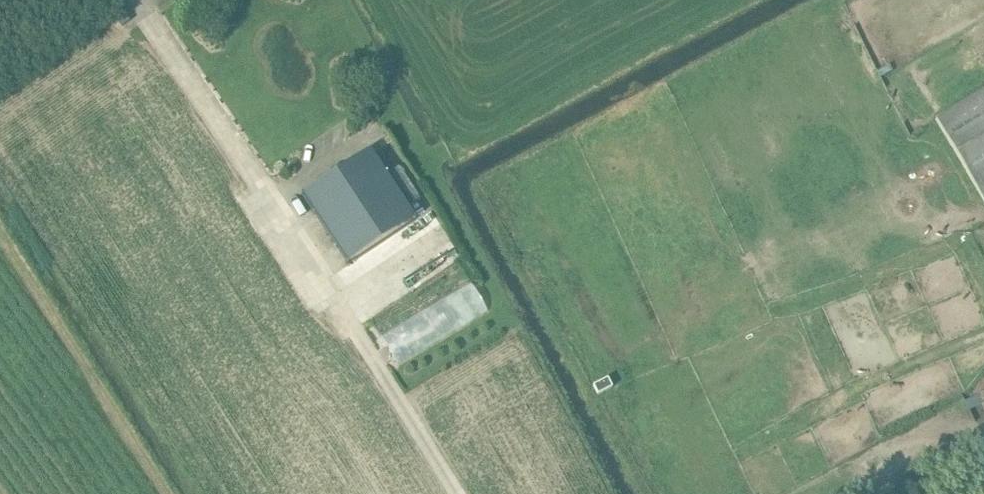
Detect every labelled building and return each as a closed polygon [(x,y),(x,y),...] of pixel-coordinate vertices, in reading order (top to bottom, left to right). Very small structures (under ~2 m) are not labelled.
[(116,1),(109,6),(122,26),(130,21),(116,1)] [(936,118),(983,198),(983,89),(936,118)] [(347,263),(416,218),(370,148),(301,194),(347,263)] [(449,310),(463,305),(468,318),(487,311),(478,284),(445,295),(449,310)]
